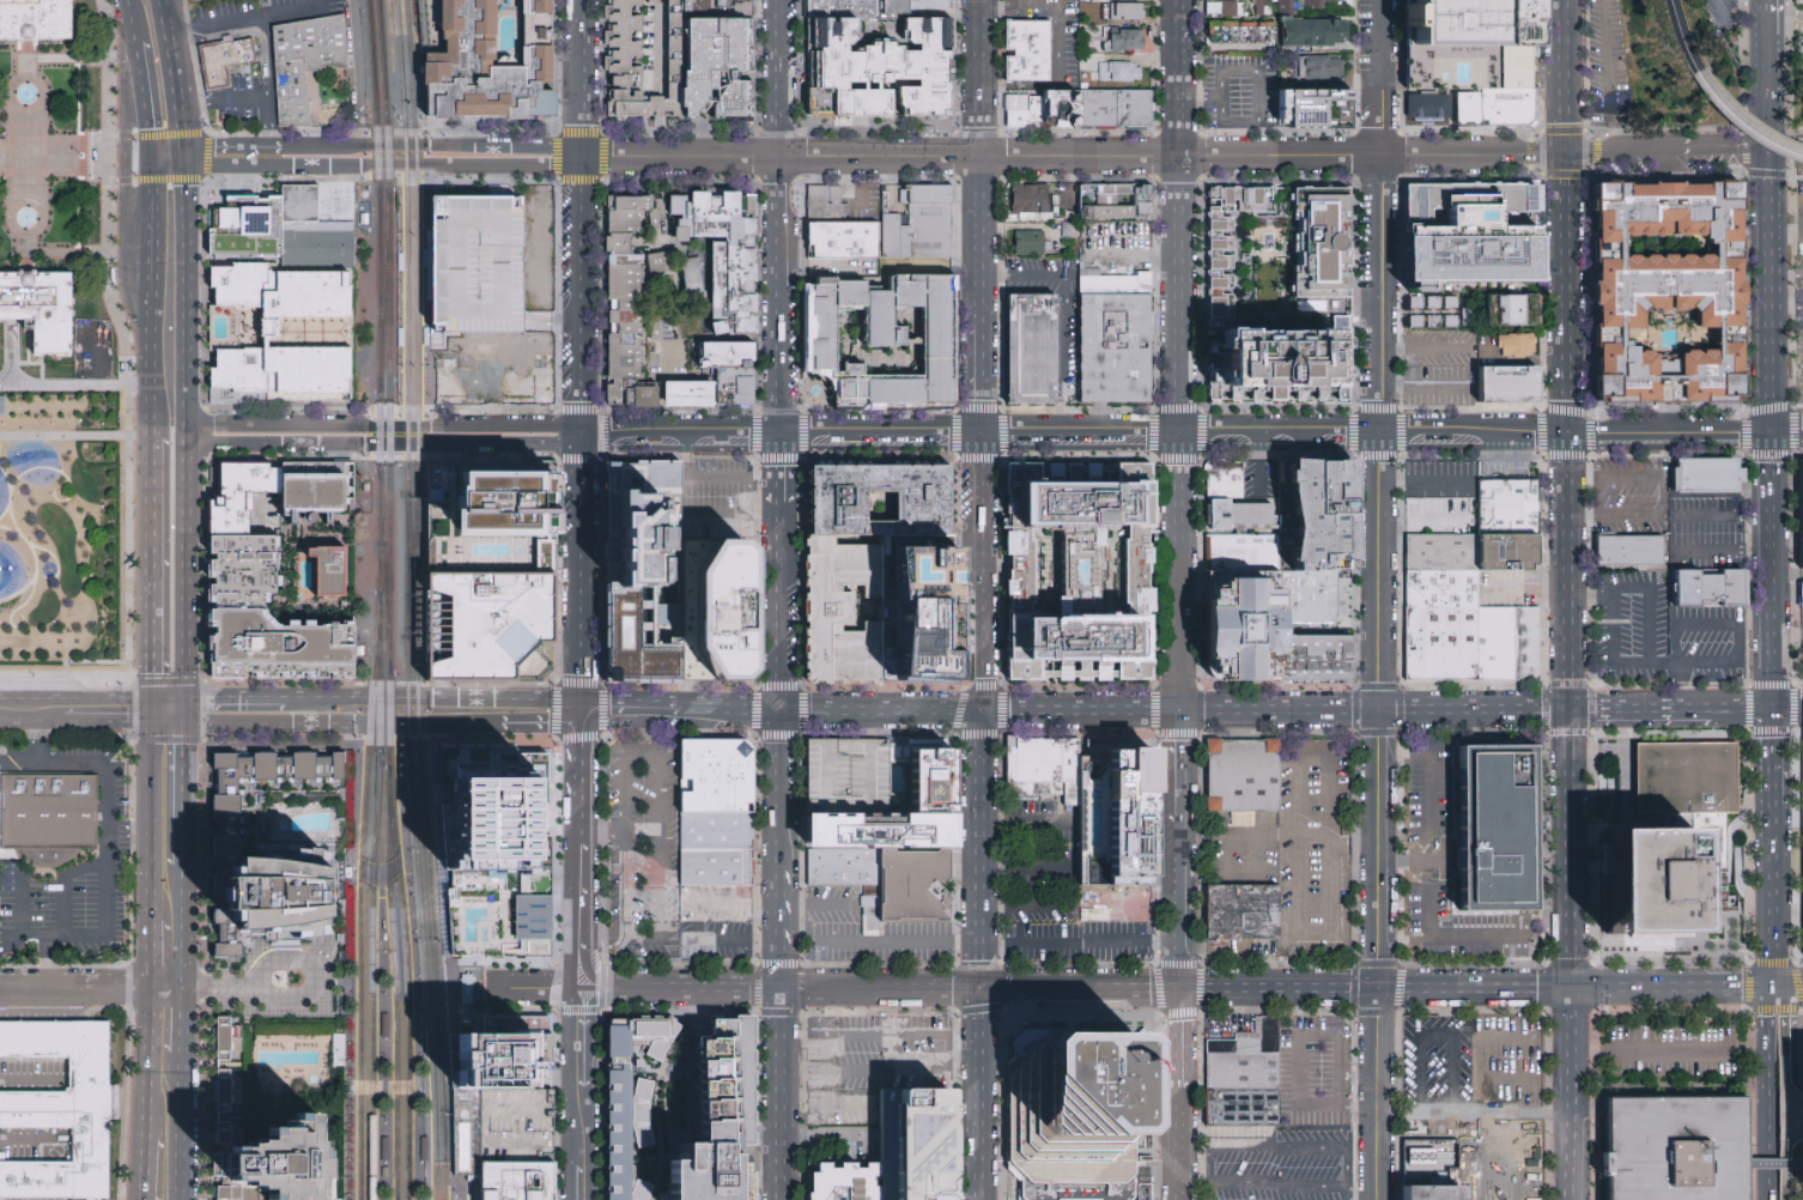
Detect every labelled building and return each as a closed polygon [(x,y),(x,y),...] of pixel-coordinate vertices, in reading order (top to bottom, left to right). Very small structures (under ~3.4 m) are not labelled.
[(25,40),(0,40),(0,0),(72,0),(72,40),(25,40)] [(425,57),(419,0),(494,0),(497,65),(521,63),(518,0),(556,0),(556,125),(425,125),(425,57)] [(608,121),(608,0),(678,0),(681,20),(682,79),(682,121),(608,121)] [(682,14),(682,0),(755,0),(754,13),(754,19),(682,19),(682,14)] [(809,17),(809,0),(877,0),(878,17),(862,17),(809,17)] [(882,13),(882,0),(953,0),(953,14),(882,13)] [(1271,14),(1271,0),(1252,0),(1252,14),(1271,14)] [(1339,0),(1278,0),(1278,9),(1325,9),(1325,2),(1339,2),(1339,0)] [(1409,44),(1409,0),(1540,0),(1540,44),(1540,91),(1409,91),(1409,44)] [(1141,20),(1141,2),(1107,2),(1107,20),(1141,20)] [(1243,14),(1244,4),(1206,2),(1206,14),(1243,14)] [(304,59),(274,63),(272,26),(344,14),(346,53),(304,59)] [(809,17),(808,114),(814,117),(949,119),(951,23),(907,23),(906,44),(862,43),(862,17),(809,17)] [(681,20),(682,79),(682,121),(696,122),(705,108),(712,108),(712,126),(757,126),(757,20),(721,20),(693,20),(681,20)] [(1044,81),(1007,83),(1008,22),(1044,22),(1051,23),(1051,81),(1044,81)] [(1275,43),(1275,22),(1204,22),(1204,43),(1275,43)] [(1329,38),(1329,44),(1317,44),(1316,36),(1303,35),(1303,22),(1334,22),(1343,22),(1343,38),(1335,38),(1329,38)] [(1141,29),(1104,29),(1104,51),(1141,51),(1141,29)] [(250,38),(253,49),(255,62),(248,63),(249,66),(227,69),(230,87),(206,91),(199,47),(250,38)] [(311,128),(278,128),(274,63),(304,59),(346,53),(348,69),(305,72),(311,128)] [(1330,59),(1330,61),(1335,61),(1344,61),(1346,78),(1335,79),(1332,79),(1321,79),(1319,81),(1319,83),(1300,83),(1300,81),(1300,57),(1330,59)] [(1140,61),(1098,61),(1098,83),(1140,83),(1140,61)] [(320,102),(316,77),(306,79),(310,103),(320,102)] [(1305,91),(1305,96),(1335,96),(1342,95),(1341,119),(1335,120),(1317,120),(1317,104),(1306,105),(1306,111),(1281,111),(1281,92),(1305,91)] [(1535,127),(1486,127),(1486,91),(1540,91),(1540,121),(1535,127)] [(1045,128),(1045,111),(1045,92),(1080,92),(1082,127),(1045,128)] [(1153,92),(1154,127),(1117,127),(1082,127),(1082,92),(1117,92),(1153,92)] [(1447,93),(1447,116),(1404,117),(1403,95),(1447,93)] [(1459,93),(1461,127),(1486,127),(1483,93),(1459,93)] [(1033,129),(1009,129),(1008,111),(1033,111),(1033,129)] [(1403,283),(1403,226),(1404,181),(1537,182),(1537,228),(1536,283),(1403,283)] [(1743,404),(1741,183),(1592,184),(1595,405),(1743,404)] [(904,202),(904,184),(954,187),(954,219),(954,257),(893,257),(893,216),(904,216),(904,202)] [(1082,184),(1082,222),(1158,222),(1158,184),(1082,184)] [(711,338),(709,311),(693,311),(686,260),(674,194),(705,193),(721,194),(730,187),(753,187),(765,196),(760,340),(711,338)] [(1018,187),(1018,212),(1052,212),(1052,187),(1018,187)] [(1207,187),(1208,404),(1352,402),(1352,317),(1330,317),(1330,328),(1234,328),(1233,213),(1299,213),(1299,297),(1352,296),(1350,187),(1207,187)] [(843,188),(843,207),(851,207),(851,224),(828,224),(812,225),(811,188),(827,188),(843,188)] [(315,230),(280,230),(280,192),(280,189),(315,189),(315,230)] [(210,204),(210,250),(280,251),(280,230),(280,192),(268,192),(268,195),(259,195),(259,193),(225,192),(225,204),(210,204)] [(523,335),(523,321),(522,195),(497,195),(436,195),(437,335),(523,335)] [(662,223),(660,212),(615,212),(614,199),(654,199),(654,196),(666,196),(670,220),(662,223)] [(615,212),(660,212),(662,223),(663,230),(652,232),(651,223),(642,223),(611,224),(611,212),(615,212)] [(646,234),(646,236),(637,236),(637,234),(612,235),(612,234),(611,224),(642,223),(642,230),(645,230),(646,234)] [(879,231),(880,261),(828,260),(812,260),(812,232),(812,225),(828,225),(879,224),(879,231)] [(279,267),(280,251),(280,230),(315,230),(352,230),(352,268),(279,267)] [(1018,232),(1018,250),(1044,250),(1044,232),(1018,232)] [(632,241),(632,256),(612,256),(612,235),(635,236),(635,241),(632,241)] [(676,273),(655,278),(655,275),(668,273),(664,254),(673,251),(676,273)] [(655,275),(652,275),(649,256),(664,254),(668,273),(655,275)] [(611,268),(609,256),(611,256),(612,256),(632,256),(646,256),(646,262),(643,262),(643,267),(611,268)] [(215,305),(259,305),(259,350),(215,350),(215,368),(211,368),(211,399),(351,400),(351,349),(278,349),(278,317),(351,317),(351,273),(265,273),(266,263),(231,263),(231,267),(211,267),(211,287),(215,287),(215,305)] [(646,279),(612,280),(611,272),(611,268),(643,267),(642,273),(646,273),(646,279)] [(1103,268),(1103,279),(1118,279),(1140,278),(1139,273),(1153,273),(1153,295),(1119,295),(1081,296),(1081,268),(1103,268)] [(2,323),(0,323),(0,273),(25,273),(73,273),(74,358),(31,358),(31,323),(2,323)] [(870,286),(870,295),(893,295),(893,275),(957,275),(957,405),(839,407),(839,386),(849,369),(868,369),(868,381),(925,378),(925,309),(897,309),(897,328),(909,328),(909,352),(866,352),(866,309),(839,309),(839,375),(808,375),(811,286),(870,286)] [(642,290),(612,290),(612,280),(646,279),(646,285),(642,286),(642,290)] [(642,290),(642,297),(646,297),(645,302),(612,302),(612,290),(642,290)] [(1486,293),(1486,325),(1537,325),(1537,292),(1486,293)] [(1119,404),(1080,405),(1080,376),(1081,303),(1081,296),(1119,295),(1153,295),(1153,302),(1153,375),(1153,404),(1119,404)] [(1056,376),(1056,406),(1048,406),(1009,406),(1009,376),(1009,303),(1009,296),(1046,296),(1057,296),(1057,303),(1056,376)] [(643,313),(612,313),(612,307),(612,302),(646,303),(646,307),(646,308),(643,308),(643,313)] [(643,319),(643,325),(612,325),(612,313),(643,313),(648,313),(646,319),(643,319)] [(664,343),(651,343),(651,323),(664,323),(664,343)] [(675,343),(664,343),(664,323),(674,323),(675,343)] [(643,325),(643,331),(645,331),(646,335),(613,335),(612,325),(643,325)] [(1536,334),(1538,354),(1532,354),(1534,358),(1504,358),(1504,350),(1500,350),(1500,339),(1510,338),(1536,334)] [(612,347),(611,347),(609,335),(612,335),(613,335),(646,335),(645,341),(642,341),(642,347),(612,347)] [(699,344),(752,343),(753,365),(699,365),(699,344)] [(642,347),(641,353),(645,353),(645,358),(612,358),(611,358),(611,347),(612,347),(642,347)] [(612,370),(611,370),(611,358),(612,358),(645,358),(646,365),(642,365),(642,369),(612,370)] [(1059,372),(1060,401),(1082,400),(1081,368),(1064,368),(1064,372),(1059,372)] [(1538,371),(1540,402),(1482,402),(1482,372),(1482,369),(1538,368),(1538,371)] [(642,369),(641,375),(644,375),(644,380),(644,381),(624,381),(614,381),(612,381),(609,381),(609,380),(611,370),(612,370),(642,369)] [(757,407),(717,407),(716,414),(669,417),(669,386),(716,384),(716,371),(754,372),(755,378),(757,407)] [(624,381),(624,405),(612,405),(611,405),(609,388),(612,387),(614,387),(614,381),(624,381)] [(271,459),(269,472),(283,472),(283,492),(253,492),(253,511),(250,511),(250,537),(250,538),(211,538),(211,502),(223,502),(223,459),(271,459)] [(1286,459),(1289,501),(1297,527),(1292,560),(1353,563),(1352,460),(1286,459)] [(1670,467),(1675,467),(1675,459),(1736,459),(1736,468),(1743,468),(1743,483),(1736,483),(1736,492),(1670,492),(1670,467)] [(283,472),(283,461),(352,461),(352,516),(281,515),(283,492),(283,472)] [(680,462),(607,461),(606,681),(679,683),(678,582),(658,583),(667,551),(666,528),(666,496),(680,496),(680,462)] [(1247,501),(1228,502),(1212,502),(1210,461),(1247,461),(1247,501)] [(1013,683),(1152,681),(1151,462),(1013,462),(1013,683)] [(952,522),(952,537),(904,537),(881,537),(831,537),(813,537),(813,523),(813,467),(830,467),(903,467),(952,467),(952,522)] [(451,537),(451,471),(553,471),(552,537),(451,537)] [(1540,535),(1481,537),(1481,481),(1540,481),(1540,535)] [(1210,529),(1212,502),(1228,502),(1228,504),(1273,504),(1273,525),(1228,523),(1228,529),(1210,529)] [(739,521),(753,521),(753,534),(740,535),(739,521)] [(1596,532),(1668,532),(1667,572),(1595,572),(1596,532)] [(1540,535),(1540,570),(1481,571),(1481,537),(1540,535)] [(880,575),(881,537),(904,537),(952,537),(955,574),(880,575)] [(1481,537),(1481,571),(1408,574),(1408,537),(1481,537)] [(211,538),(211,610),(265,610),(265,595),(273,595),(273,538),(250,538),(211,538)] [(1280,570),(1280,572),(1267,572),(1212,572),(1213,540),(1267,540),(1281,540),(1280,570)] [(754,672),(743,684),(717,683),(687,681),(685,681),(685,671),(685,657),(685,598),(685,543),(686,543),(715,543),(745,544),(755,552),(755,598),(754,671),(754,672)] [(807,684),(807,543),(832,543),(832,549),(875,549),(875,683),(807,684)] [(346,545),(345,590),(318,589),(320,553),(309,553),(309,544),(346,545)] [(516,672),(516,683),(469,680),(431,679),(431,673),(430,600),(430,568),(469,569),(541,568),(556,568),(556,599),(556,646),(541,646),(538,646),(516,669),(516,672)] [(1674,607),(1673,570),(1744,570),(1744,607),(1674,607)] [(1409,610),(1408,574),(1481,571),(1481,608),(1409,610)] [(1258,681),(1230,681),(1222,681),(1214,674),(1209,668),(1206,659),(1206,653),(1207,572),(1212,572),(1267,572),(1280,572),(1280,592),(1280,593),(1282,679),(1258,681)] [(1338,572),(1338,592),(1338,625),(1281,625),(1280,593),(1280,592),(1280,572),(1300,572),(1338,572)] [(880,575),(955,574),(954,685),(884,686),(880,575)] [(1409,681),(1409,610),(1481,608),(1482,681),(1409,681)] [(1482,681),(1481,608),(1540,608),(1541,680),(1482,681)] [(265,610),(279,625),(357,625),(357,679),(211,679),(211,610),(265,610)] [(1350,678),(1283,678),(1283,635),(1350,635),(1350,678)] [(1022,783),(1008,783),(1008,737),(1079,737),(1079,782),(1022,783)] [(890,739),(866,739),(811,740),(811,814),(891,813),(890,739)] [(890,739),(918,739),(952,739),(953,813),(918,813),(891,813),(890,739)] [(688,813),(681,813),(682,744),(684,741),(687,741),(746,743),(747,743),(755,750),(754,806),(749,806),(749,812),(688,813)] [(1282,811),(1282,813),(1269,813),(1256,813),(1257,828),(1231,828),(1232,814),(1208,814),(1208,812),(1208,743),(1268,741),(1280,741),(1282,811)] [(1723,910),(1694,910),(1694,934),(1609,935),(1608,830),(1635,830),(1635,817),(1635,746),(1737,745),(1738,814),(1722,814),(1723,910)] [(438,746),(552,746),(552,952),(456,953),(438,746)] [(1462,914),(1461,749),(1535,749),(1536,913),(1462,914)] [(341,753),(210,756),(210,958),(242,958),(242,931),(227,929),(227,875),(235,859),(233,782),(341,781),(341,753)] [(6,920),(0,920),(0,773),(101,775),(99,856),(79,856),(68,863),(57,869),(35,871),(22,863),(2,861),(6,920)] [(1079,782),(1079,818),(1063,818),(1063,800),(1022,800),(1022,783),(1079,782)] [(754,850),(688,850),(682,850),(681,817),(681,813),(688,813),(753,814),(754,816),(754,850)] [(891,813),(918,813),(953,813),(953,851),(882,851),(811,853),(811,814),(891,813)] [(754,850),(755,885),(688,885),(682,885),(682,865),(682,850),(688,850),(754,850)] [(812,889),(811,853),(882,851),(882,887),(812,889)] [(953,923),(882,923),(882,887),(882,851),(953,851),(953,923)] [(235,859),(298,866),(324,869),(327,923),(327,926),(324,934),(291,939),(265,941),(265,934),(261,932),(242,931),(227,929),(227,875),(235,859)] [(1270,943),(1209,944),(1208,889),(1270,887),(1281,887),(1282,943),(1270,943)] [(862,897),(863,937),(880,935),(879,896),(862,897)] [(462,972),(462,1001),(473,1001),(473,972),(462,972)] [(451,1037),(451,1090),(451,1174),(456,1174),(482,1174),(482,1162),(482,1090),(532,1090),(532,1083),(532,1073),(556,1073),(554,1037),(554,1016),(467,1016),(467,1037),(456,1037),(451,1037)] [(213,1199),(240,1199),(241,1183),(230,1177),(230,1149),(241,1145),(241,1017),(214,1018),(213,1199)] [(749,1162),(749,1199),(672,1199),(672,1164),(681,1164),(681,1141),(698,1141),(699,1017),(748,1018),(747,1143),(736,1143),(735,1162),(749,1162)] [(651,1186),(646,1199),(606,1199),(606,1020),(672,1018),(680,1028),(660,1062),(645,1056),(648,1047),(631,1047),(632,1061),(643,1061),(644,1072),(631,1072),(632,1079),(652,1084),(646,1105),(646,1125),(652,1146),(631,1153),(631,1178),(651,1186)] [(1280,1030),(1280,1056),(1270,1056),(1208,1055),(1208,1041),(1237,1041),(1237,1035),(1256,1035),(1256,1030),(1256,1018),(1270,1018),(1280,1019),(1280,1030)] [(107,1125),(109,1199),(0,1199),(0,1163),(72,1163),(72,1131),(0,1129),(0,1093),(68,1092),(67,1063),(0,1063),(0,1028),(37,1028),(105,1028),(107,1041),(108,1091),(110,1091),(119,1091),(119,1114),(119,1123),(110,1125),(107,1125)] [(1139,1177),(1139,1199),(1026,1199),(1026,1180),(1025,1178),(1015,1168),(1010,1147),(1010,1105),(1010,1068),(1016,1062),(1016,1044),(1027,1032),(1028,1031),(1052,1031),(1070,1032),(1125,1032),(1135,1032),(1141,1038),(1140,1104),(1140,1128),(1139,1177)] [(1473,1042),(1474,1102),(1474,1105),(1416,1105),(1406,1105),(1406,1102),(1404,1055),(1416,1055),(1431,1055),(1431,1043),(1440,1043),(1440,1055),(1459,1055),(1459,1042),(1473,1042)] [(1281,1065),(1281,1092),(1271,1092),(1207,1091),(1208,1055),(1270,1056),(1280,1056),(1281,1065)] [(482,1162),(482,1090),(532,1090),(554,1090),(554,1144),(554,1162),(482,1162)] [(947,1195),(953,1199),(881,1199),(881,1180),(881,1164),(881,1107),(881,1092),(909,1091),(951,1091),(952,1105),(954,1178),(947,1183),(947,1195)] [(1207,1123),(1280,1125),(1281,1092),(1271,1092),(1207,1091),(1207,1123)] [(1746,1164),(1746,1199),(1604,1199),(1604,1098),(1746,1098),(1746,1099),(1746,1164)] [(292,1113),(279,1127),(241,1145),(230,1149),(230,1177),(241,1183),(271,1199),(317,1199),(317,1181),(328,1180),(328,1153),(317,1154),(317,1114),(292,1113)] [(419,1138),(419,1160),(427,1160),(426,1138),(419,1138)] [(1465,1175),(1465,1188),(1417,1188),(1406,1188),(1406,1175),(1404,1140),(1416,1140),(1465,1140),(1465,1175)] [(554,1162),(554,1199),(483,1199),(482,1174),(482,1162),(554,1162)] [(881,1180),(881,1199),(811,1199),(812,1180),(812,1165),(837,1165),(881,1164),(881,1180)] [(1406,1199),(1465,1199),(1465,1188),(1406,1188),(1406,1199)]
